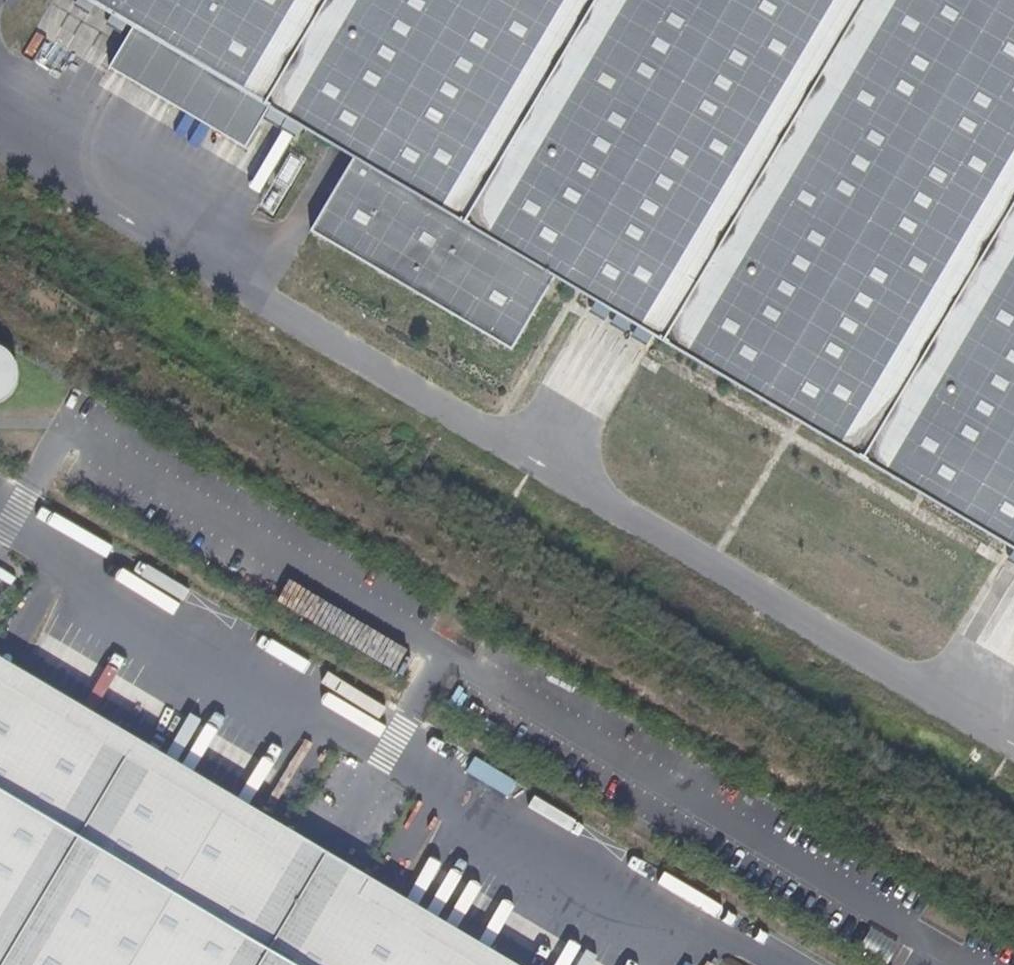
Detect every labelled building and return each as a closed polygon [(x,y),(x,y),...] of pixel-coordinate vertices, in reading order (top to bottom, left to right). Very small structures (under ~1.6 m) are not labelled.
[(355,156),(309,232),(510,350),(555,274),(1013,545),(1013,0),(90,0),(355,156)] [(269,106),(134,26),(109,67),(244,148),(269,106)] [(290,184),(303,160),(290,153),(277,177),(290,184)] [(4,402),(12,394),(16,385),(17,374),(14,364),(7,356),(0,351),(0,403),(4,402)] [(349,895),(357,880),(271,828),(261,844),(212,815),(0,687),(0,964),(466,964),(349,895)] [(206,722),(181,759),(208,777),(232,739),(206,722)]
